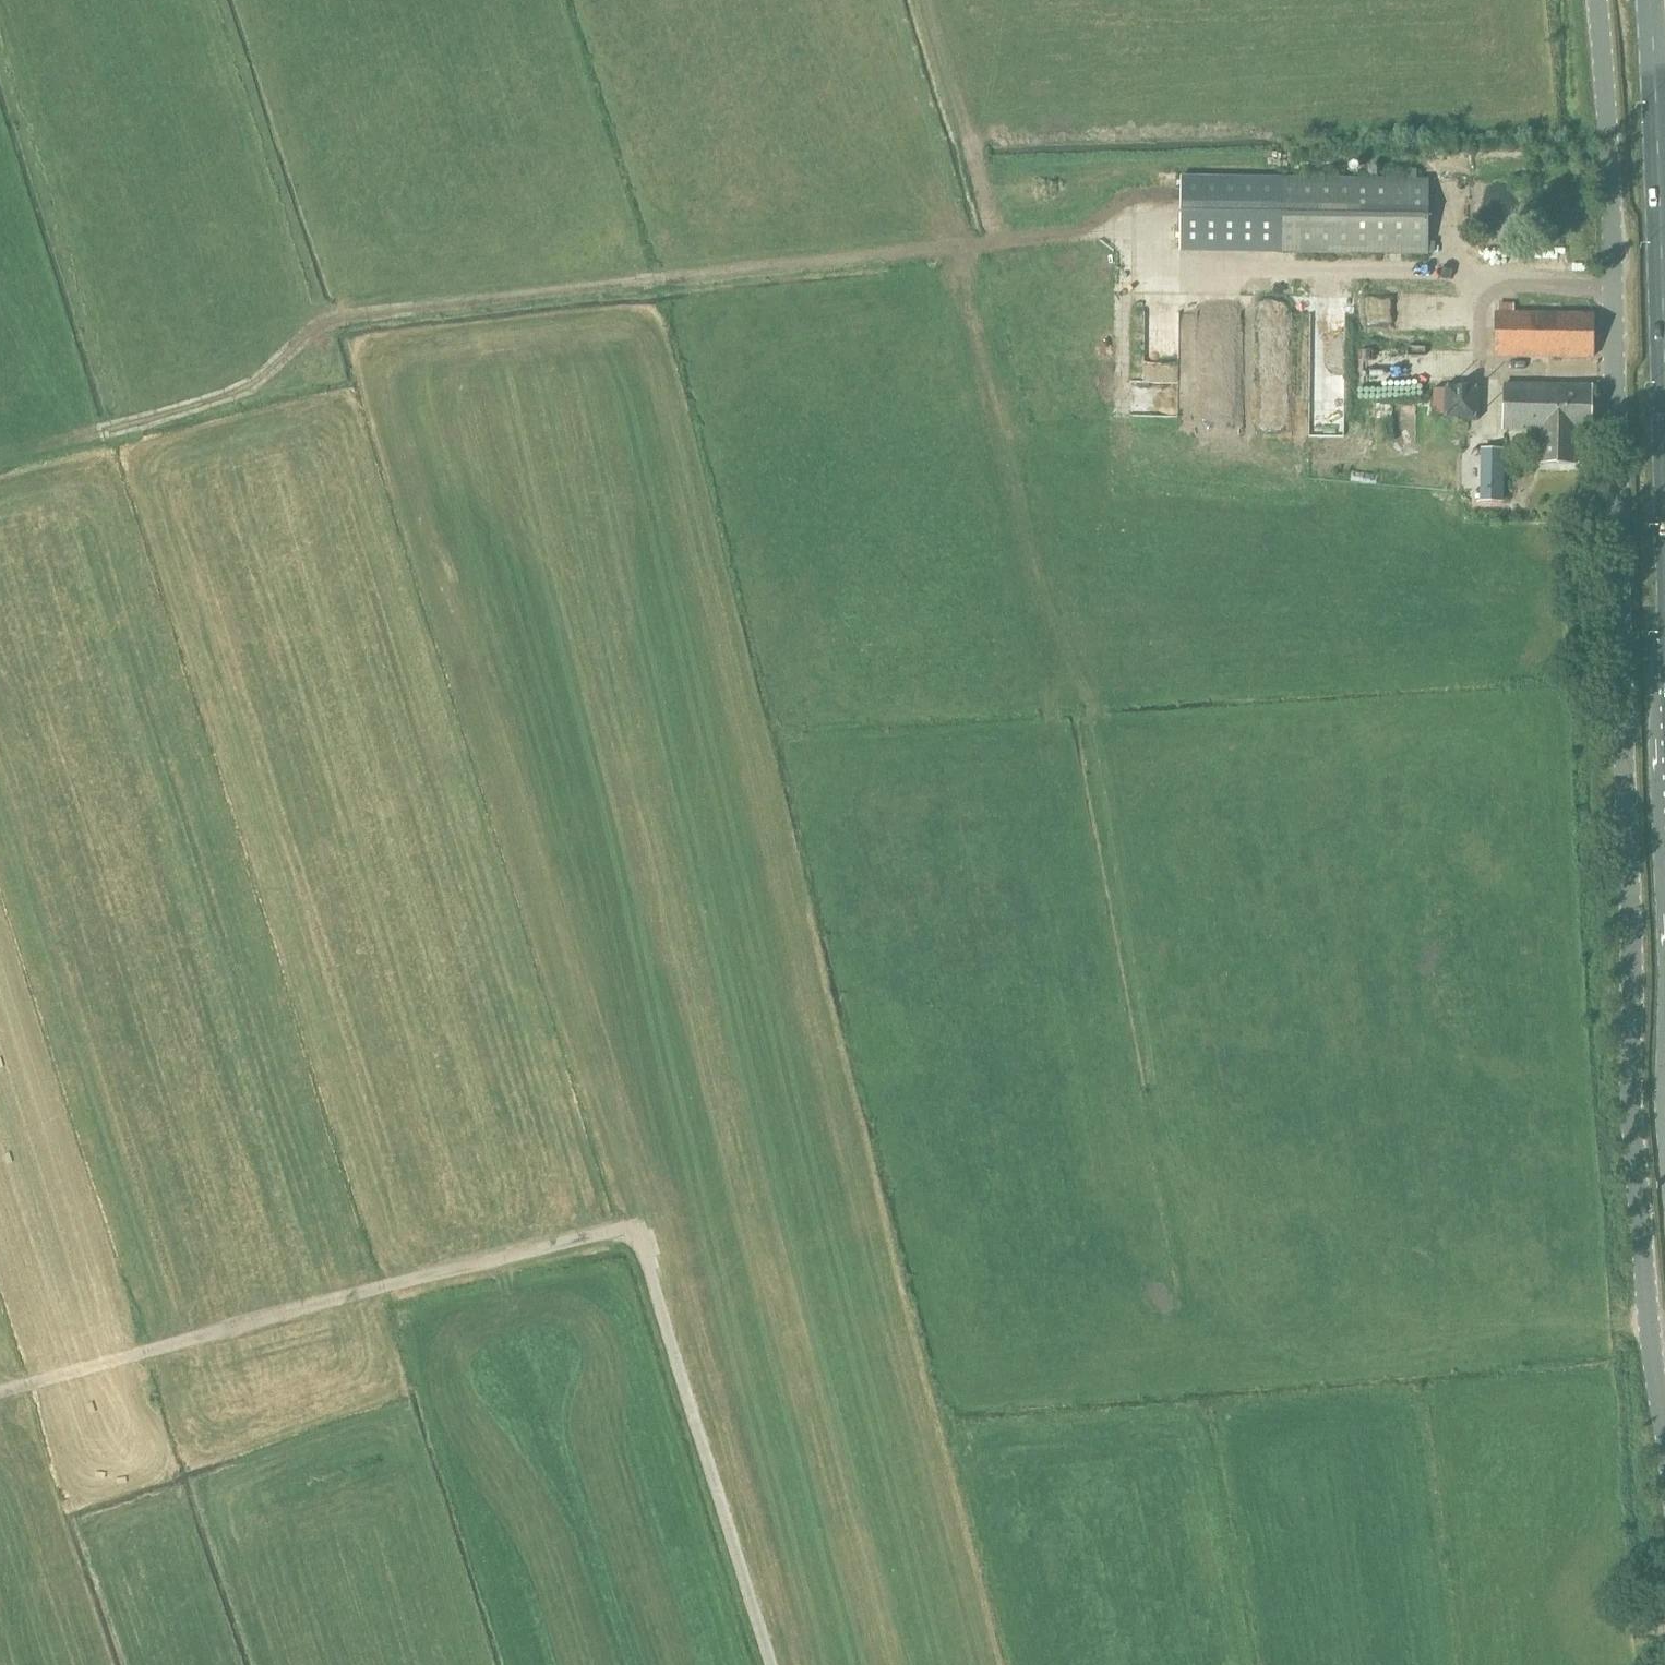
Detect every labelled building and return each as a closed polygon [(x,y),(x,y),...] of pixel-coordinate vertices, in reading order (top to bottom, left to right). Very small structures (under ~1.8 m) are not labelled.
[(1428,180),(1182,177),(1181,251),(1427,254),(1428,180)] [(1594,314),(1495,313),(1495,357),(1593,357),(1594,314)] [(1540,430),(1539,463),(1576,463),(1576,430),(1590,431),(1591,386),(1503,384),(1503,430),(1540,430)] [(1478,419),(1479,388),(1445,387),(1443,418),(1478,419)] [(1503,501),(1503,450),(1481,449),(1481,501),(1503,501)]
